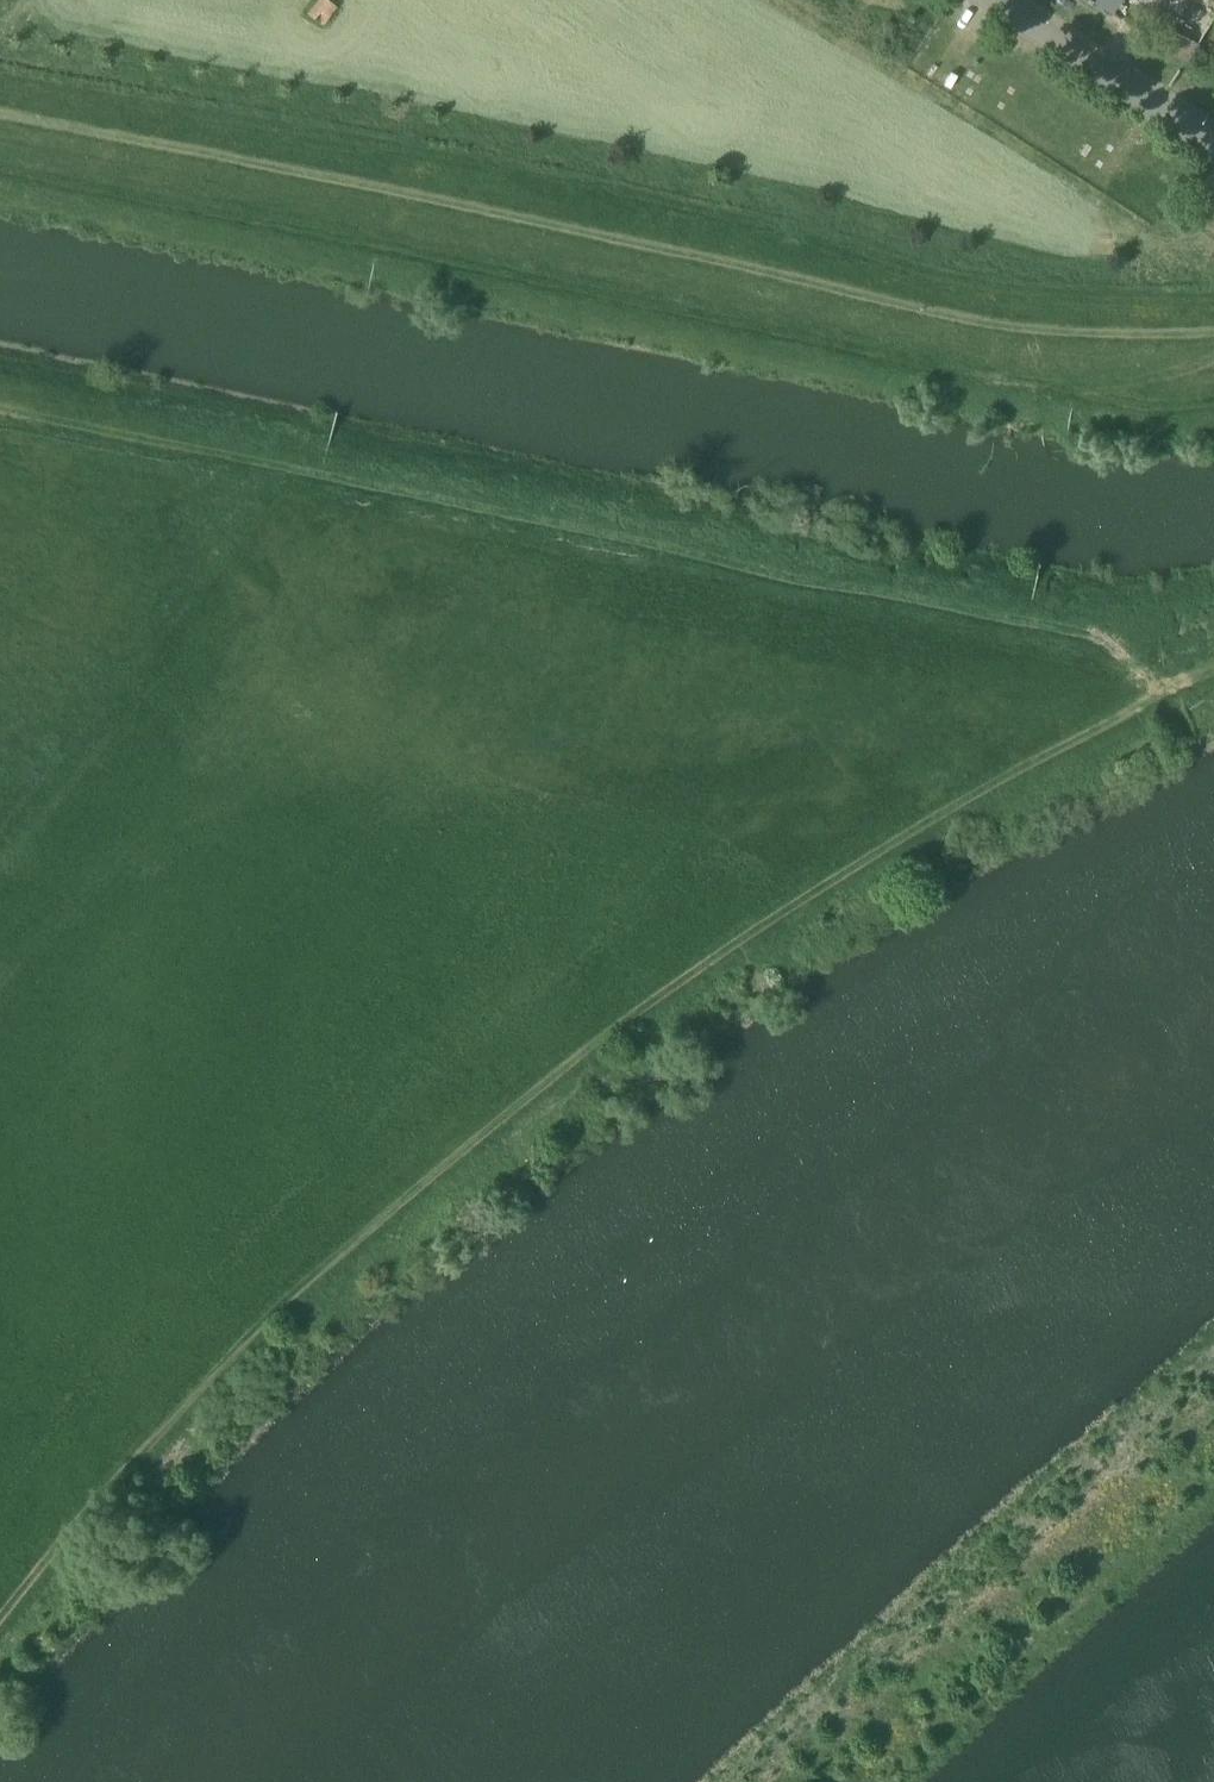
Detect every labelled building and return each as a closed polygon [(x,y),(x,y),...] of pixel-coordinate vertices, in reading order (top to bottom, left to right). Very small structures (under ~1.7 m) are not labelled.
[(1108,13),(1116,0),(1087,0),(1108,13)]
